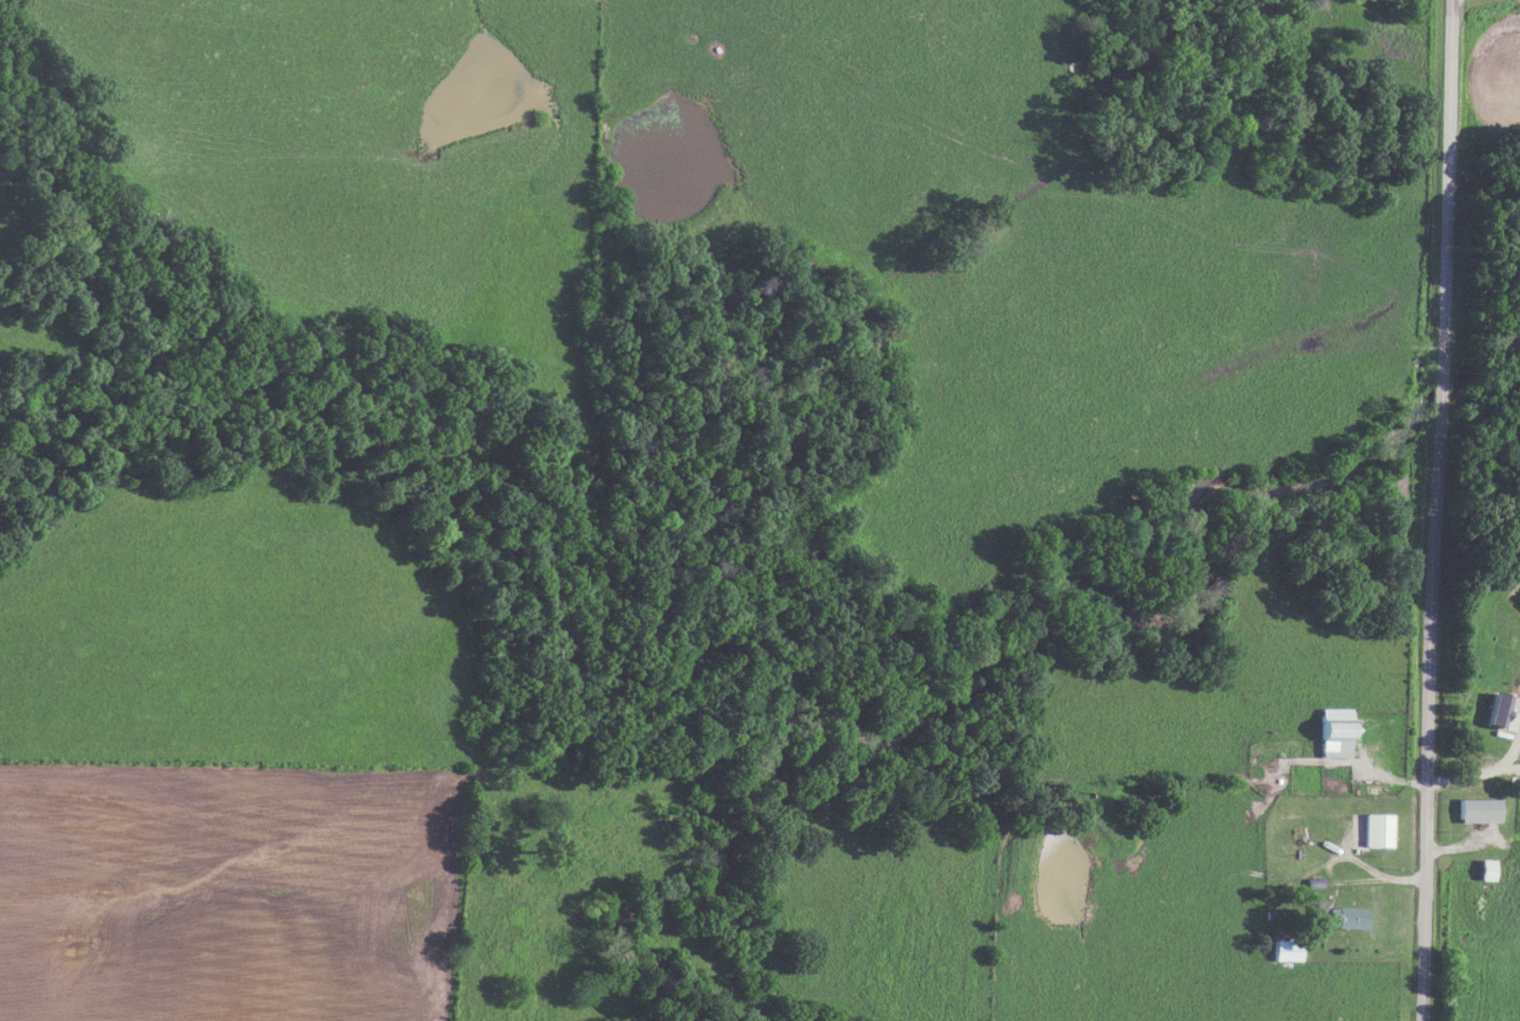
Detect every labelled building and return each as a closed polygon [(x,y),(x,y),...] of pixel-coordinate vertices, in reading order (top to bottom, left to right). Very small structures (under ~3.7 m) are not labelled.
[(1317,737),(1317,756),(1348,756),(1347,708),(1313,708),(1313,737),(1317,737)] [(1453,821),(1493,821),(1493,798),(1453,798),(1453,821)] [(1389,813),(1359,813),(1359,847),(1389,847),(1389,813)] [(1473,879),(1490,880),(1490,860),(1473,859),(1473,879)] [(1323,928),(1361,928),(1361,907),(1323,907),(1323,928)] [(1275,954),(1295,954),(1295,941),(1275,941),(1275,954)]
